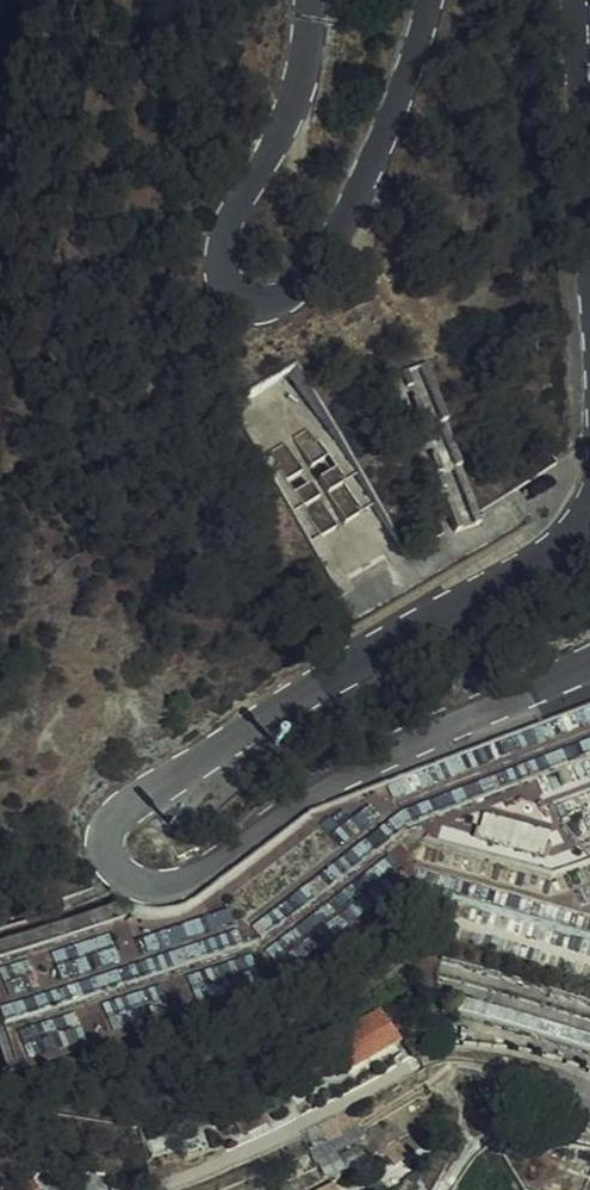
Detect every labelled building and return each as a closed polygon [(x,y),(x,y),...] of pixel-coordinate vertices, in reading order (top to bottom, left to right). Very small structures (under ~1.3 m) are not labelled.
[(432,359),(406,365),(421,424),(447,417),(432,359)] [(390,768),(391,798),(406,798),(479,773),(484,788),(526,773),(546,773),(551,789),(589,776),(589,701),(390,768)] [(0,842),(0,860),(19,854),(14,837),(0,842)] [(6,1065),(176,1016),(163,972),(244,948),(232,907),(131,936),(121,903),(0,938),(0,1046),(6,1065)] [(390,1021),(341,1049),(360,1081),(408,1053),(390,1021)] [(242,1109),(226,1117),(235,1135),(251,1128),(242,1109)] [(342,1121),(325,1129),(332,1144),(337,1141),(349,1136),(342,1121)] [(406,1133),(389,1142),(396,1157),(414,1149),(406,1133)] [(385,1189),(427,1189),(428,1189),(432,1181),(423,1164),(385,1189)]
